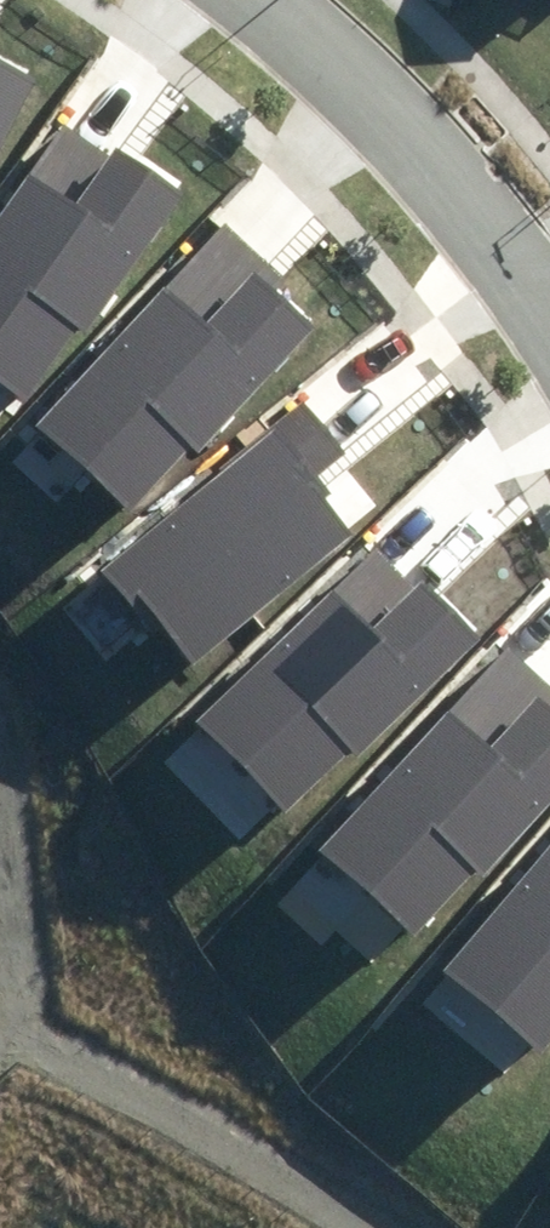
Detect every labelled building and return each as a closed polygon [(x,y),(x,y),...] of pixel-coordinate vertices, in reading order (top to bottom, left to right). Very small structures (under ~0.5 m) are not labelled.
[(36,83),(0,65),(0,153),(36,83)] [(23,393),(69,327),(81,335),(181,192),(119,149),(110,161),(55,123),(0,202),(0,377),(23,393)] [(38,424),(131,509),(186,449),(195,457),(314,327),(269,287),(282,273),(223,220),(38,424)] [(162,624),(195,664),(352,534),(309,482),(343,453),(303,405),(102,571),(152,632),(162,624)] [(197,715),(285,810),(478,634),(423,575),(410,586),(377,550),(197,715)] [(412,927),(467,867),(476,875),(549,794),(549,705),(549,680),(504,638),(318,842),(412,927)] [(548,1056),(549,1054),(549,846),(445,970),(548,1056)]
